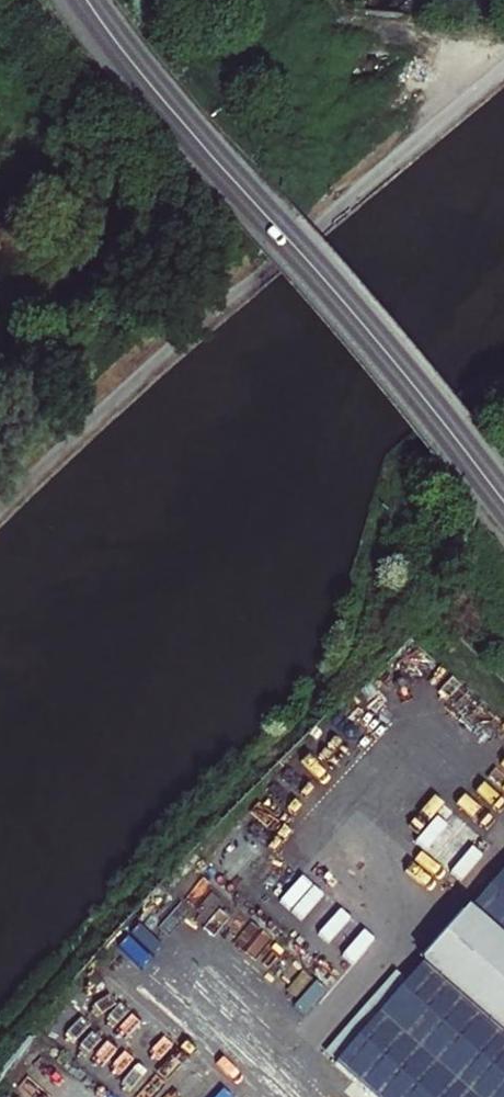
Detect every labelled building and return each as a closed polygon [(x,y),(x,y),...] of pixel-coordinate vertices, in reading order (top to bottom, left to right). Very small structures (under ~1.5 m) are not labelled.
[(503,860),(503,822),(488,837),(465,813),(452,826),(441,814),(421,833),(473,889),(503,860)] [(334,1065),(370,1096),(503,1096),(503,870),(334,1065)] [(110,1096),(236,1096),(91,970),(37,1033),(110,1096)]
